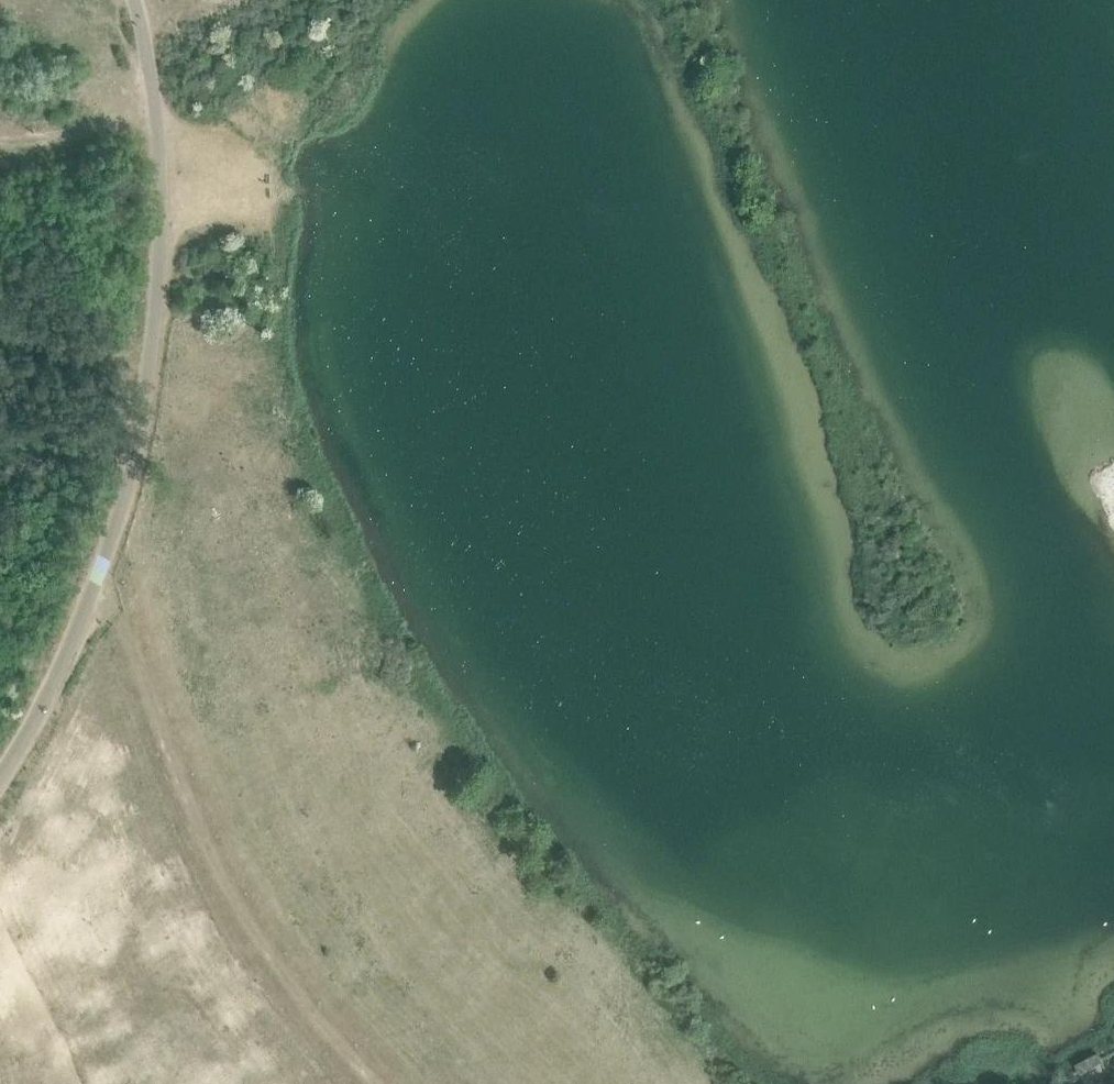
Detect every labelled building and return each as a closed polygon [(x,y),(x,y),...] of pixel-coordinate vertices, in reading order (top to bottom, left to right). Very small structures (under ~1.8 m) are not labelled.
[(1065,1046),(1074,1071),(1098,1062),(1106,1059),(1097,1034),(1065,1046)]
